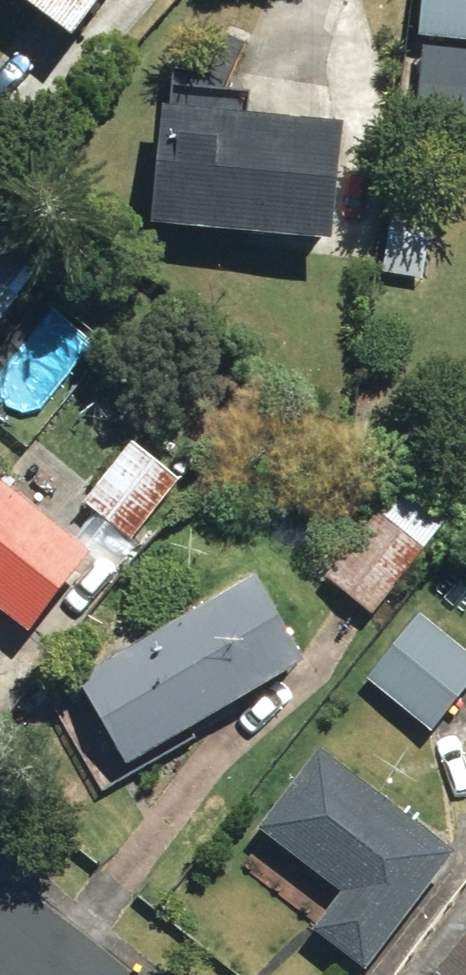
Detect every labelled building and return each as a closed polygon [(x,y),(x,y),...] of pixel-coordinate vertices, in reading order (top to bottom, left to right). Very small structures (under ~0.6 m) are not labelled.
[(70,36),(97,0),(23,0),(70,36)] [(417,34),(465,40),(465,0),(421,0),(417,34)] [(150,223),(330,240),(342,123),(161,107),(150,223)] [(14,125),(0,115),(0,143),(14,125)] [(16,296),(0,284),(0,317),(16,296)] [(83,503),(129,540),(176,478),(131,442),(83,503)] [(26,631),(88,552),(0,484),(0,610),(26,631)] [(322,578),(369,616),(423,549),(378,511),(322,578)] [(78,679),(126,763),(302,662),(254,579),(78,679)] [(430,733),(465,688),(465,653),(419,614),(364,680),(430,733)] [(311,930),(364,970),(453,853),(319,749),(256,829),(342,890),(311,930)] [(439,973),(441,974),(465,974),(465,942),(439,973)]
